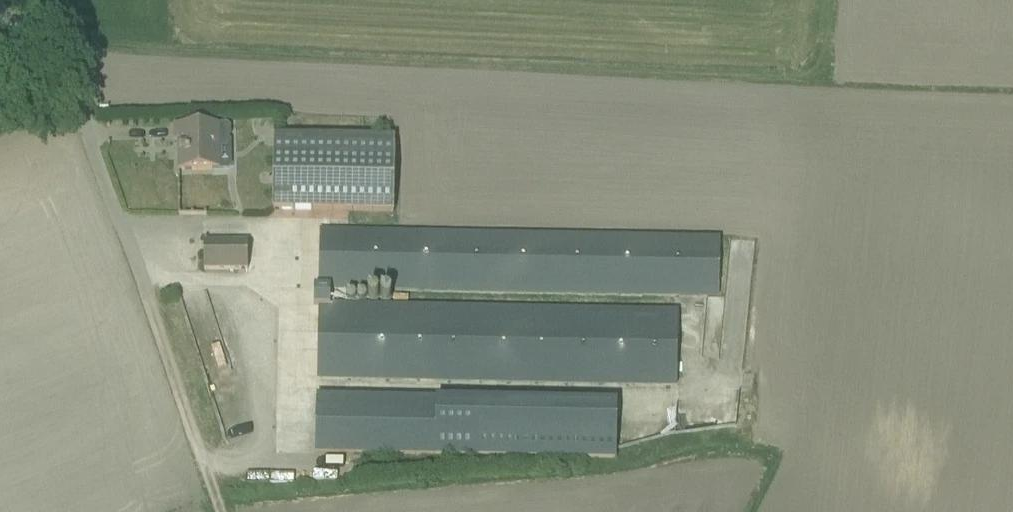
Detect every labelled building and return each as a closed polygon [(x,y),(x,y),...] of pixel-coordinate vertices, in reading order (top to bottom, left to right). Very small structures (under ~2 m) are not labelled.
[(176,173),(231,175),(233,130),(177,128),(176,173)] [(389,131),(272,128),(270,205),(387,208),(389,131)] [(716,233),(319,225),(317,284),(715,292),(716,233)] [(201,270),(245,270),(245,235),(201,235),(201,270)] [(692,336),(707,336),(709,296),(694,295),(692,336)] [(675,305),(317,303),(317,376),(675,379),(675,305)] [(716,358),(717,334),(709,334),(707,357),(716,358)] [(612,455),(613,394),(316,388),(315,449),(612,455)]
